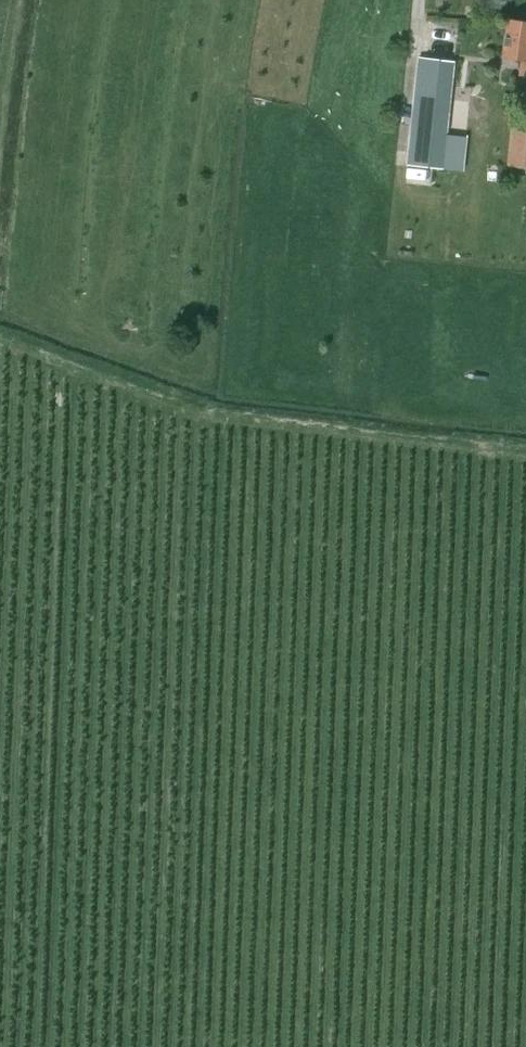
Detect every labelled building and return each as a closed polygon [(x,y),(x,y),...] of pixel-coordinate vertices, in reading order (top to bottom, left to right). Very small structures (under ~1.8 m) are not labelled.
[(510,21),(506,57),(524,61),(522,75),(525,76),(525,23),(510,21)] [(422,59),(410,166),(444,170),(448,133),(455,63),(422,59)] [(512,124),(508,166),(525,168),(525,117),(513,116),(512,124)]
